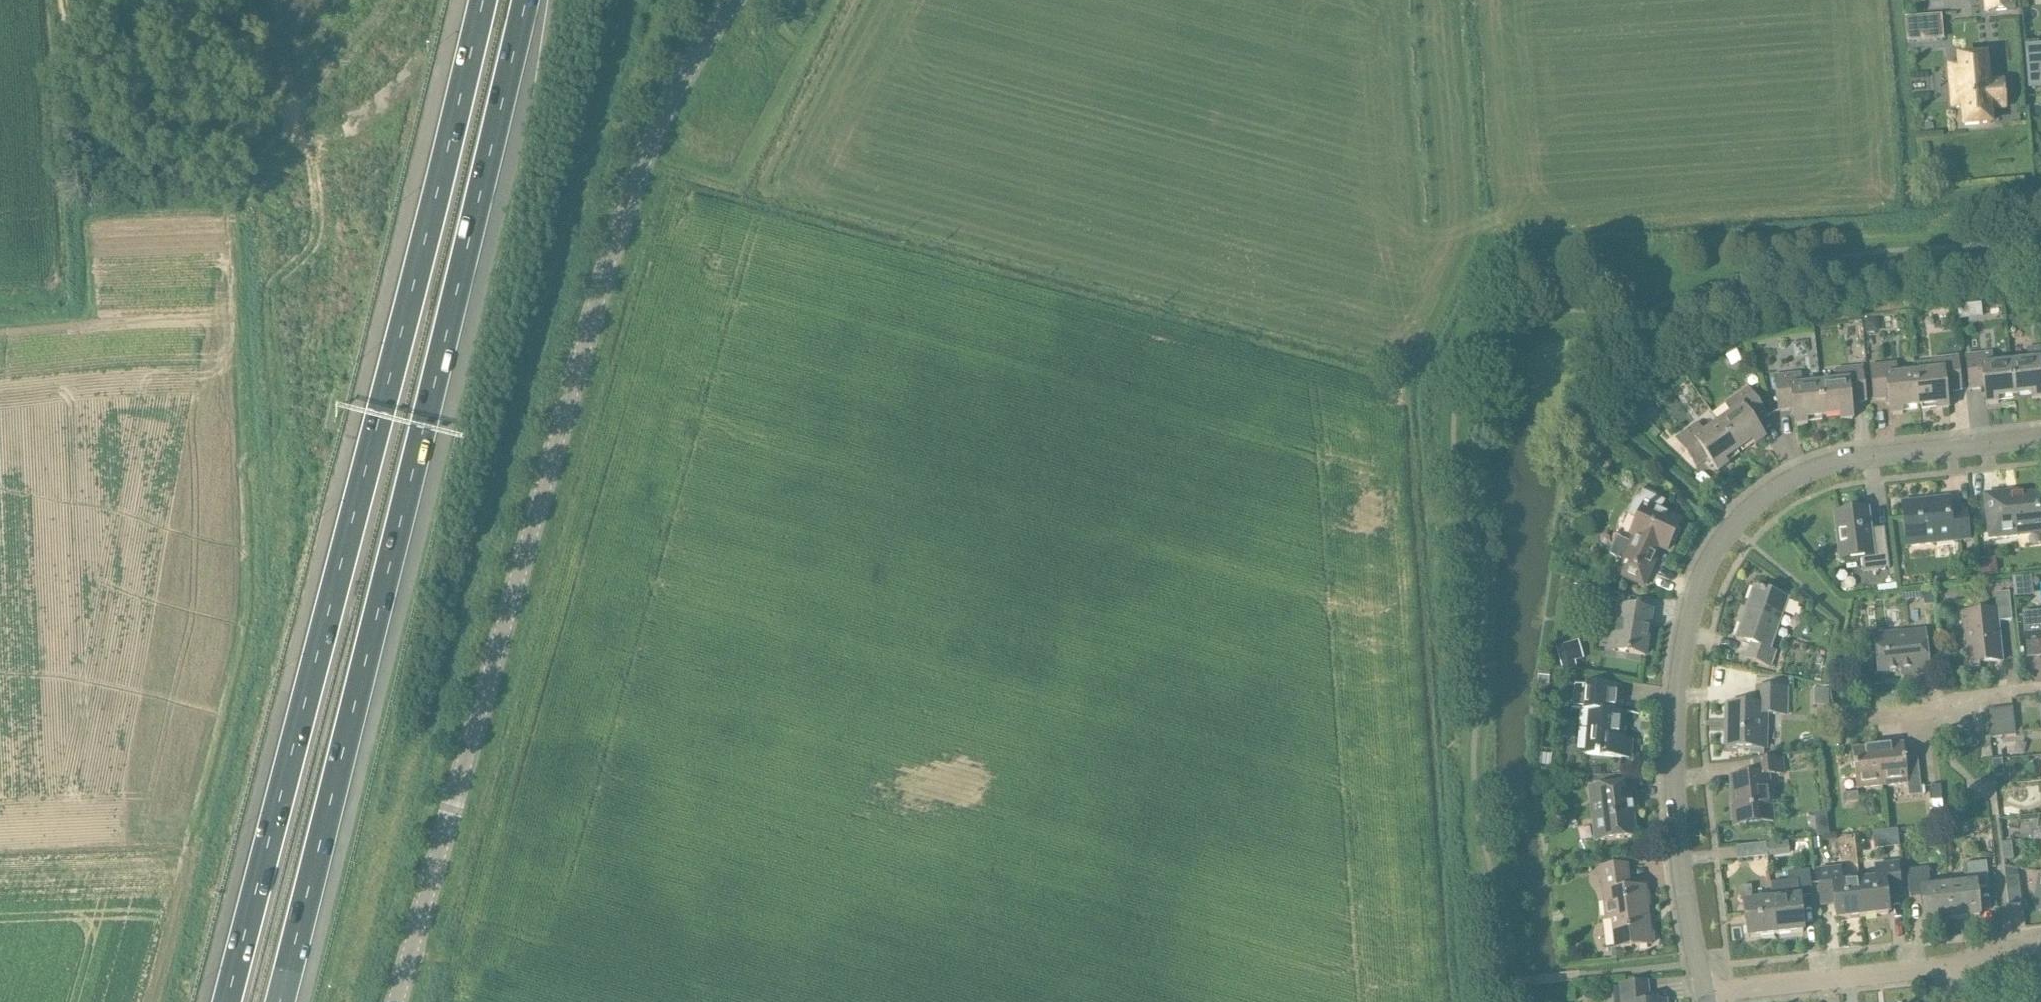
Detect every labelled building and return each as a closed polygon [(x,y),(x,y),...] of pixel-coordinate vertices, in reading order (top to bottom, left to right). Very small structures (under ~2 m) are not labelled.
[(2015,10),(2014,0),(1996,0),(1997,12),(2015,10)] [(1942,15),(1905,18),(1907,44),(1944,41),(1942,15)] [(2026,88),(2040,88),(2040,42),(2024,42),(2026,88)] [(1987,71),(1991,70),(1990,52),(1972,54),(1972,58),(1960,59),(1961,66),(1951,67),(1954,101),(1963,100),(1964,107),(1965,126),(1991,124),(1990,109),(2006,108),(2004,82),(1988,83),(1987,71)] [(198,202),(197,202),(194,202),(194,204),(196,205),(208,207),(211,197),(199,194),(198,202)] [(1982,304),(1957,306),(1959,321),(1983,318),(1982,304)] [(1878,319),(1864,321),(1866,335),(1880,333),(1878,319)] [(2027,350),(2028,362),(2010,364),(2014,397),(2032,395),(2032,400),(2040,399),(2040,349),(2027,350)] [(1998,399),(2014,397),(2010,364),(1994,366),(1993,354),(1967,357),(1968,371),(1970,391),(1985,389),(1987,405),(1999,404),(1998,399)] [(1933,361),(1933,362),(1914,364),(1915,375),(1919,407),(1936,405),(1937,411),(1949,409),(1947,393),(1962,392),(1958,358),(1933,361)] [(1903,409),(1919,407),(1915,375),(1898,377),(1897,364),(1871,367),(1874,401),(1889,399),(1891,416),(1903,414),(1903,409)] [(1867,402),(1864,382),(1863,368),(1837,371),(1838,383),(1821,385),(1824,417),(1841,416),(1841,421),(1853,420),(1852,404),(1867,402)] [(1807,419),(1824,417),(1821,385),(1803,387),(1801,375),(1775,378),(1779,411),(1794,410),(1796,426),(1808,425),(1807,419)] [(1719,423),(1739,451),(1753,441),(1756,445),(1766,438),(1756,425),(1768,417),(1748,388),(1727,404),(1733,413),(1719,423)] [(1725,461),(1739,451),(1719,423),(1703,434),(1697,425),(1677,439),(1697,468),(1709,459),(1718,472),(1728,465),(1725,461)] [(1609,460),(1596,458),(1595,469),(1608,471),(1609,460)] [(1618,574),(1626,577),(1644,585),(1650,573),(1645,571),(1657,546),(1667,551),(1681,522),(1660,512),(1665,502),(1640,491),(1629,515),(1639,520),(1632,534),(1636,536),(1618,574)] [(2040,534),(2040,494),(2008,497),(2008,493),(1985,495),(1989,539),(2040,534)] [(1969,540),(1968,529),(1966,509),(1950,511),(1949,499),(1903,504),(1908,547),(1969,540)] [(1890,570),(1888,558),(1886,538),(1872,539),(1868,512),(1836,516),(1841,559),(1861,556),(1863,573),(1890,570)] [(1995,565),(1983,566),(1983,577),(1995,576),(1995,565)] [(2033,595),(2032,578),(2016,579),(2018,596),(2033,595)] [(1788,599),(1774,594),(1755,587),(1737,639),(1751,644),(1746,659),(1771,667),(1776,652),(1770,650),(1788,599)] [(1933,591),(1923,592),(1924,605),(1934,603),(1933,591)] [(1963,615),(1966,645),(1968,665),(2003,661),(1999,622),(2012,620),(2010,593),(1996,595),(1998,612),(1963,615)] [(1614,651),(1626,653),(1645,656),(1652,612),(1620,607),(1614,651)] [(1874,636),(1876,655),(1878,674),(1910,671),(1911,676),(1931,674),(1926,630),(1874,636)] [(2026,637),(2028,657),(2040,656),(2040,634),(2026,636),(2026,637)] [(1579,641),(1556,647),(1563,673),(1577,669),(1575,662),(1584,660),(1579,641)] [(1538,685),(1549,685),(1550,672),(1539,671),(1538,685)] [(1574,685),(1572,709),(1590,711),(1586,755),(1602,756),(1622,758),(1624,739),(1626,713),(1623,712),(1625,689),(1603,687),(1583,686),(1574,685)] [(1761,690),(1761,706),(1728,705),(1727,749),(1765,749),(1766,714),(1787,715),(1788,689),(1757,688),(1757,689),(1761,690)] [(2013,708),(2012,708),(2000,710),(2003,737),(2016,736),(2013,708)] [(1990,739),(2003,737),(2000,710),(1987,711),(1990,739)] [(1979,747),(1978,735),(1966,736),(1967,748),(1979,747)] [(1879,747),(1883,787),(1908,784),(1906,760),(1904,744),(1879,747)] [(1853,750),(1855,770),(1857,790),(1883,787),(1879,747),(1853,750)] [(1783,759),(1775,760),(1755,762),(1756,776),(1732,778),(1735,807),(1733,808),(1735,826),(1773,822),(1768,775),(1784,774),(1783,759)] [(1993,761),(1995,778),(2006,777),(2004,760),(1993,761)] [(1634,783),(1614,786),(1590,788),(1596,842),(1636,838),(1632,804),(1636,804),(1634,783)] [(1921,788),(1909,789),(1910,797),(1922,796),(1921,788)] [(1859,794),(1846,795),(1847,804),(1860,803),(1859,794)] [(2012,806),(2000,807),(2002,819),(2014,818),(2012,806)] [(1937,825),(1946,824),(1945,811),(1935,812),(1937,825)] [(1945,834),(1953,833),(1953,824),(1944,825),(1945,834)] [(1871,832),(1872,849),(1899,847),(1897,829),(1871,832)] [(1851,838),(1843,839),(1844,849),(1852,849),(1851,838)] [(1824,839),(1814,840),(1815,849),(1824,848),(1824,839)] [(1789,842),(1767,844),(1769,858),(1790,855),(1789,842)] [(2002,844),(2004,861),(2015,860),(2013,843),(2002,844)] [(1766,844),(1737,847),(1739,860),(1768,857),(1766,844)] [(1968,882),(1950,884),(1953,920),(1981,917),(1977,889),(1990,887),(1987,862),(1966,864),(1968,882)] [(1878,878),(1860,881),(1864,917),(1890,914),(1888,899),(1902,897),(1898,864),(1877,866),(1878,878)] [(1627,867),(1607,869),(1602,870),(1607,921),(1613,921),(1616,949),(1652,945),(1646,889),(1630,891),(1627,867)] [(1837,920),(1864,917),(1860,881),(1842,883),(1841,868),(1818,871),(1822,906),(1836,905),(1837,920)] [(1925,923),(1953,920),(1950,884),(1931,886),(1929,868),(1907,871),(1910,896),(1922,895),(1925,923)] [(2005,868),(2007,887),(2009,906),(2022,905),(2019,877),(2019,869),(2005,868)] [(1748,870),(1739,871),(1743,904),(1745,904),(1749,938),(1777,935),(1773,900),(1753,902),(1752,887),(1750,887),(1748,870)] [(1789,882),(1771,884),(1773,900),(1777,935),(1804,932),(1800,898),(1813,896),(1811,876),(1810,870),(1788,873),(1789,882)] [(1628,986),(1622,986),(1624,1001),(1650,1001),(1648,983),(1628,986)]
